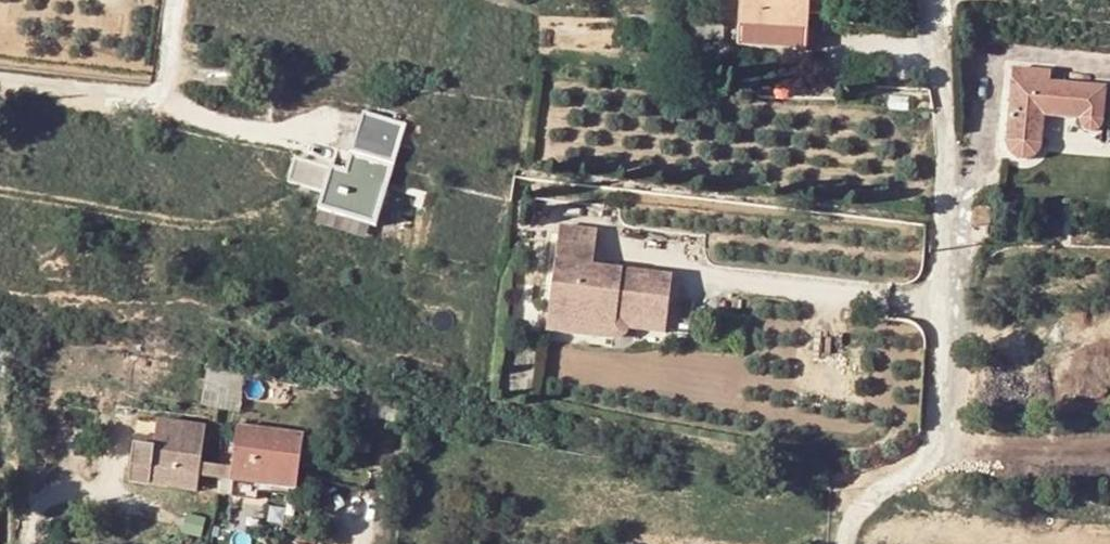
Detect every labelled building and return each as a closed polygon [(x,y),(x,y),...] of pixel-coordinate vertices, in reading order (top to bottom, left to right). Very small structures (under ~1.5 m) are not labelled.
[(823,0),(746,0),(743,25),(810,30),(814,1),(823,2),(823,0)] [(1022,76),(1021,86),(1048,86),(1048,77),(1022,76)] [(1048,77),(1048,86),(1062,86),(1062,78),(1048,77)] [(1048,86),(1021,86),(1018,161),(1022,167),(1028,170),(1034,171),(1040,170),(1046,167),(1050,162),(1051,161),(1051,151),(1052,128),(1091,129),(1091,133),(1094,137),(1099,140),(1104,140),(1108,138),(1109,137),(1109,94),(1062,94),(1049,95),(1048,86)] [(1062,94),(1062,86),(1048,86),(1049,95),(1062,94)] [(288,157),(282,183),(320,192),(316,208),(379,224),(404,125),(363,115),(353,156),(342,154),(339,169),(288,157)] [(598,229),(559,224),(546,329),(611,337),(630,329),(664,333),(671,272),(594,263),(598,229)] [(241,403),(243,371),(206,369),(204,402),(241,403)] [(163,437),(138,435),(136,468),(160,470),(161,460),(206,464),(211,414),(165,410),(164,419),(163,437)] [(164,419),(140,417),(138,435),(163,437),(164,419)] [(311,439),(244,428),(236,483),(302,493),(311,439)] [(161,460),(160,470),(205,475),(206,464),(161,460)]
